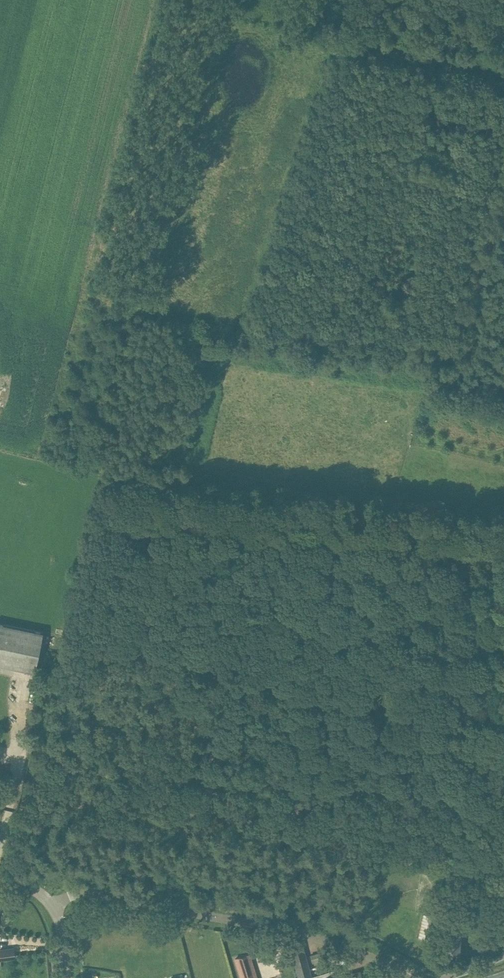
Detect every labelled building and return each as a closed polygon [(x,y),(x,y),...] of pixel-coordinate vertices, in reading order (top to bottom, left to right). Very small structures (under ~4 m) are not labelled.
[(44,633),(0,624),(0,665),(36,672),(44,633)] [(290,946),(299,977),(362,977),(360,971),(346,975),(344,971),(338,973),(337,969),(311,977),(302,943),(290,946)] [(16,958),(14,948),(0,950),(0,959),(0,960),(16,958)] [(313,961),(324,959),(323,951),(311,954),(313,961)] [(251,955),(238,960),(242,973),(245,972),(247,977),(256,974),(257,974),(251,955)] [(384,970),(375,969),(374,977),(383,977),(384,970)]
